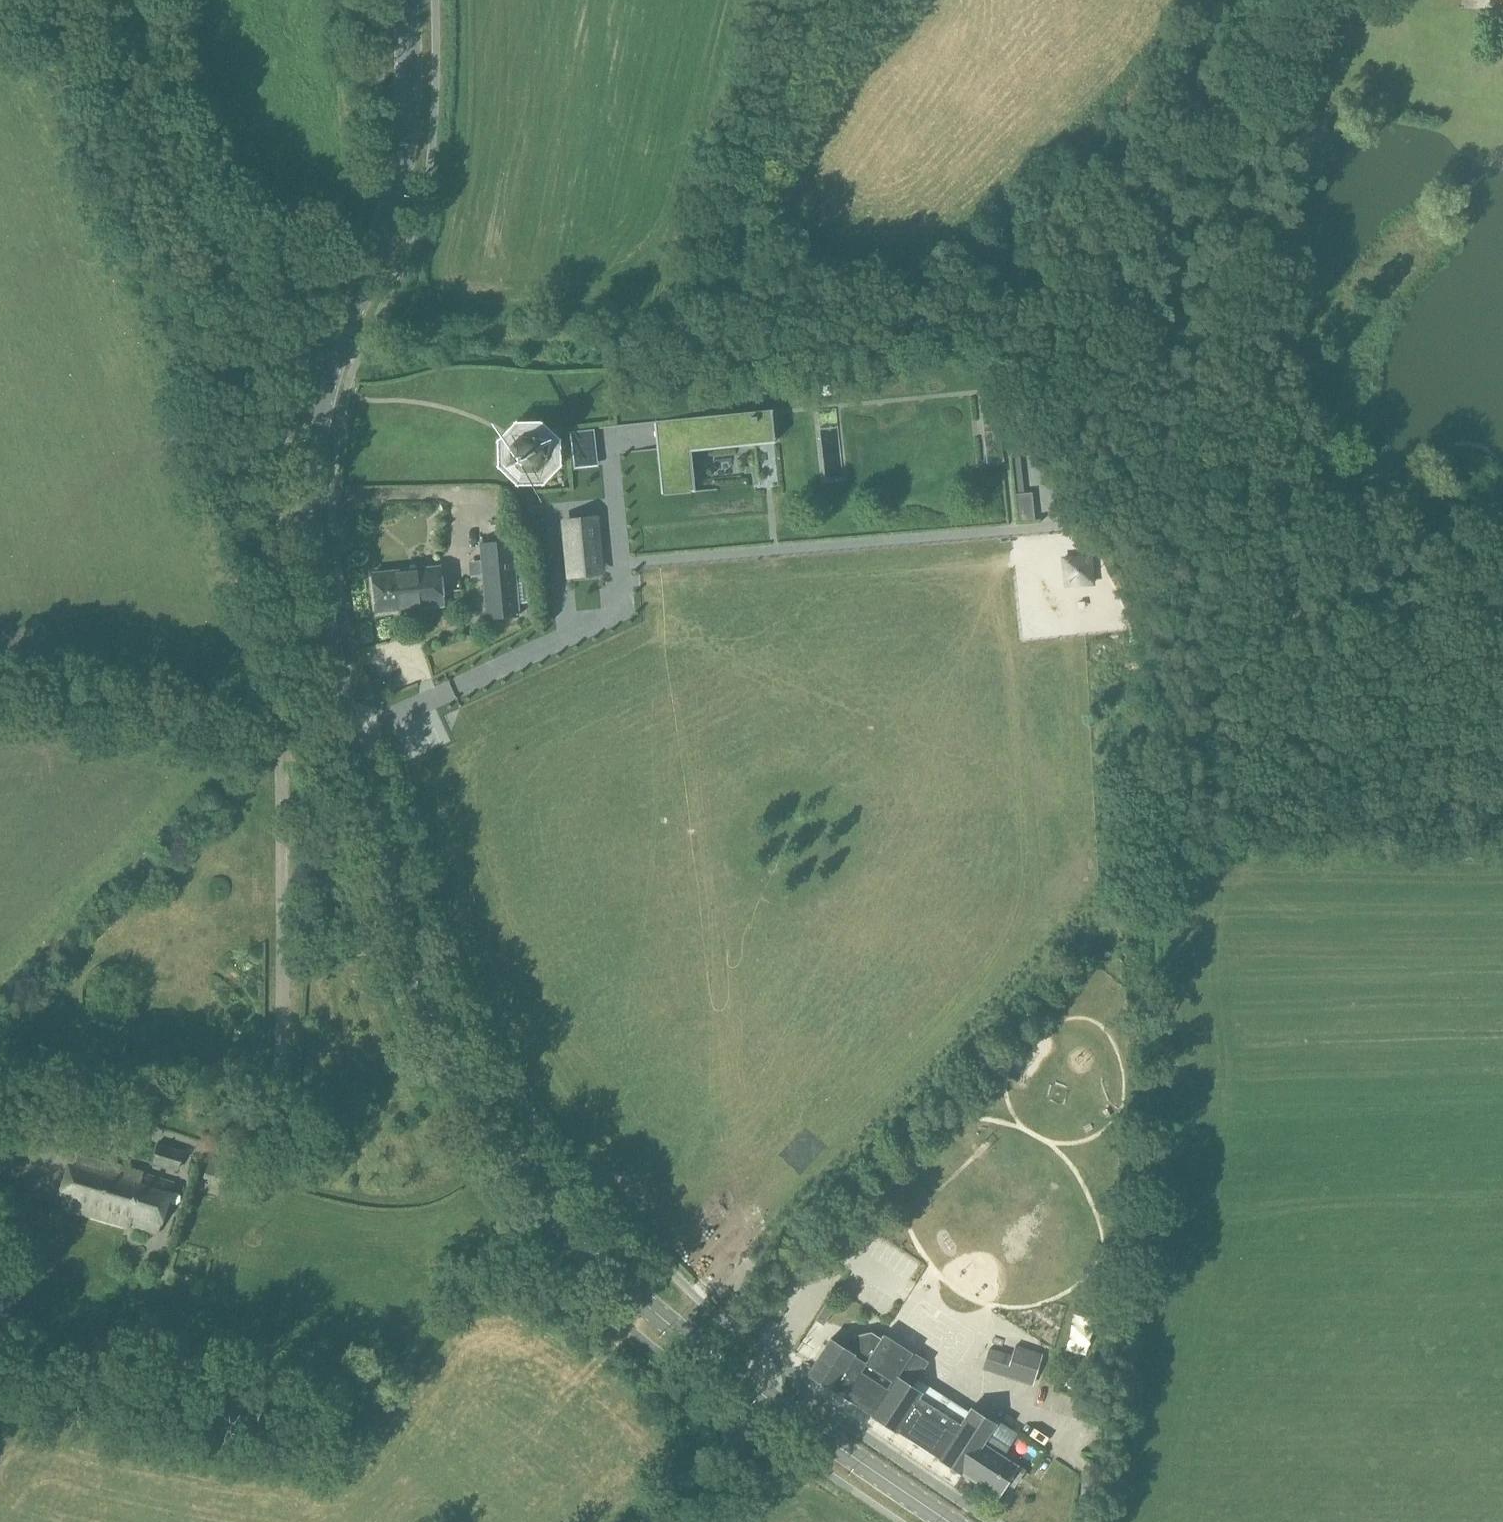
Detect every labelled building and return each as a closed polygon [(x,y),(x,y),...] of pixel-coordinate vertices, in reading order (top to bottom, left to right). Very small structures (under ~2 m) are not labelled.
[(1481,6),(1502,8),(1502,0),(1481,0),(1481,6)] [(654,422),(663,494),(690,492),(691,492),(691,491),(695,491),(690,451),(774,442),(771,411),(654,422)] [(829,473),(843,472),(841,428),(828,428),(829,473)] [(535,471),(545,461),(545,447),(536,438),(523,437),(512,447),(512,460),(522,471),(535,471)] [(1034,454),(1056,503),(1070,495),(1048,447),(1034,454)] [(778,484),(777,470),(771,471),(770,454),(760,454),(762,485),(778,484)] [(1034,486),(1014,487),(1018,526),(1038,524),(1034,486)] [(599,577),(594,519),(564,521),(569,579),(599,577)] [(487,619),(518,617),(512,542),(481,545),(487,619)] [(439,567),(373,573),(375,591),(421,587),(422,593),(442,592),(439,567)] [(442,606),(442,592),(422,593),(421,587),(375,591),(377,613),(442,606)] [(396,725),(410,757),(455,737),(441,705),(396,725)] [(178,1171),(183,1152),(158,1144),(152,1164),(178,1171)] [(158,1234),(173,1183),(81,1156),(65,1207),(131,1226),(158,1234)] [(825,1304),(815,1319),(823,1325),(833,1309),(825,1304)] [(884,1334),(881,1338),(871,1332),(848,1337),(841,1347),(830,1340),(807,1374),(831,1389),(845,1398),(939,1458),(969,1408),(960,1403),(962,1399),(954,1394),(950,1401),(916,1379),(927,1362),(916,1355),(884,1334)] [(1033,1382),(1041,1354),(1016,1347),(1013,1356),(991,1349),(986,1369),(1033,1382)] [(969,1408),(939,1458),(962,1474),(963,1473),(998,1495),(1017,1465),(984,1444),(996,1425),(969,1408)]
